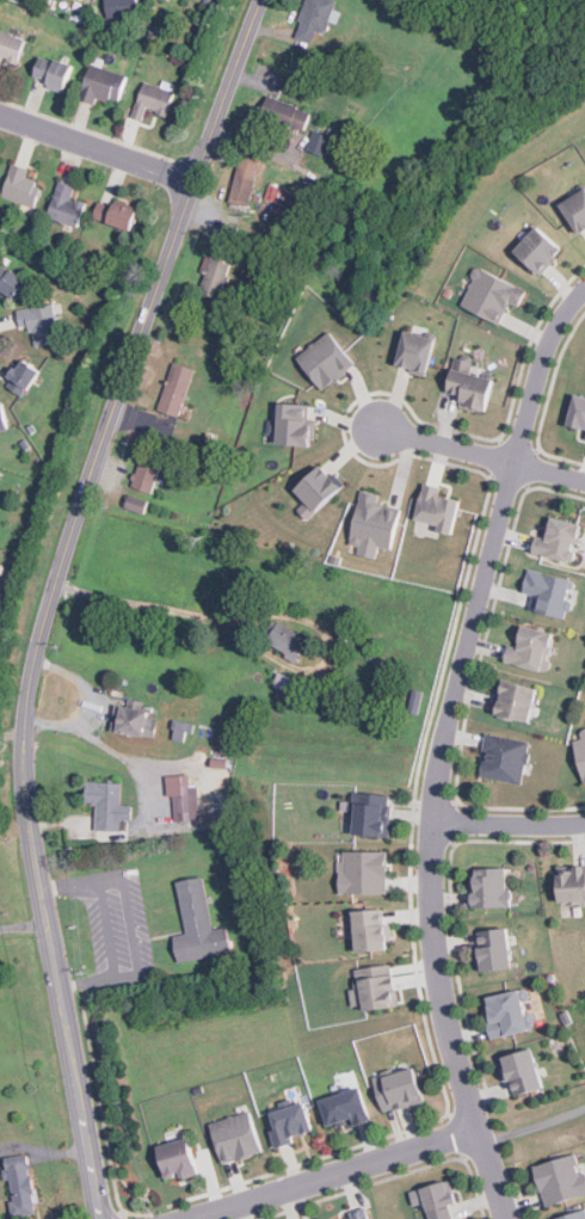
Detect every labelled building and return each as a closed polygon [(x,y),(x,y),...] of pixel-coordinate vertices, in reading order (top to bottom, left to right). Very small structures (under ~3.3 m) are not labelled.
[(137,0),(105,0),(106,23),(125,23),(125,16),(137,14),(137,0)] [(297,18),(306,0),(326,0),(334,4),(333,6),(341,10),(335,23),(330,19),(325,31),(318,27),(312,42),(296,35),(302,20),(297,18)] [(0,31),(0,64),(1,59),(18,63),(25,37),(0,31)] [(72,64),(39,55),(33,76),(48,80),(45,86),(64,92),(72,64)] [(127,75),(92,63),(79,98),(96,104),(98,96),(118,103),(127,75)] [(302,97),(279,88),(284,78),(306,86),(302,97)] [(131,115),(141,118),(144,107),(166,116),(176,93),(144,81),(131,115)] [(269,92),(298,104),(297,105),(310,111),(304,129),(290,123),(289,127),(260,115),(269,92)] [(307,149),(314,129),(331,135),(324,155),(307,149)] [(230,196),(241,154),(260,159),(250,201),(230,196)] [(1,197),(24,203),(21,211),(32,214),(42,184),(25,179),(29,168),(11,164),(1,197)] [(47,216),(78,227),(86,203),(70,198),(74,185),(59,180),(47,216)] [(288,207),(264,199),(269,184),(292,191),(288,207)] [(559,205),(584,189),(584,229),(575,234),(559,205)] [(130,230),(137,213),(99,198),(93,216),(130,230)] [(511,251),(537,275),(560,250),(535,226),(511,251)] [(198,291),(205,275),(202,273),(203,270),(208,271),(208,267),(203,266),(207,256),(215,258),(217,252),(226,256),(224,260),(232,263),(227,275),(230,276),(228,282),(224,281),(218,298),(198,291)] [(0,261),(0,289),(12,298),(25,282),(0,261)] [(509,303),(516,307),(524,290),(478,266),(458,304),(498,324),(509,303)] [(54,303),(17,310),(19,327),(30,325),(33,346),(61,340),(54,303)] [(322,390),(356,365),(330,331),(296,356),(322,390)] [(427,374),(436,337),(404,331),(396,367),(427,374)] [(26,390),(39,371),(20,358),(8,377),(26,390)] [(492,405),(489,413),(462,406),(464,398),(450,393),(456,370),(458,361),(474,364),(472,374),(498,381),(492,405)] [(173,364),(193,371),(178,418),(156,411),(173,364)] [(579,396),(584,398),(584,431),(572,427),(579,396)] [(315,419),(309,419),(310,404),(278,402),(277,445),(314,447),(315,419)] [(210,447),(203,444),(205,433),(214,436),(210,447)] [(131,488),(134,481),(131,480),(134,474),(137,475),(140,464),(148,467),(149,461),(160,464),(160,466),(166,468),(162,481),(158,479),(153,494),(131,488)] [(316,511),(344,485),(324,463),(295,490),(316,511)] [(456,530),(455,536),(442,532),(443,527),(420,521),(427,494),(430,486),(444,490),(442,498),(463,504),(456,530)] [(349,544),(358,546),(357,554),(376,558),(377,547),(390,549),(399,507),(377,503),(378,493),(361,490),(349,544)] [(123,509),(125,500),(123,500),(124,495),(129,498),(129,497),(149,503),(144,516),(123,509)] [(580,523),(569,562),(546,555),(534,552),(538,536),(549,540),(556,516),(580,523)] [(574,603),(569,620),(562,617),(537,610),(541,595),(525,591),(531,568),(547,573),(572,579),(567,601),(574,603)] [(276,622),(309,641),(296,666),(285,660),(289,655),(264,641),(276,622)] [(556,633),(546,671),(513,663),(506,660),(510,645),(518,647),(524,623),(556,633)] [(279,675),(312,687),(307,701),(301,698),(297,707),(277,700),(281,690),(275,689),(279,675)] [(538,689),(529,724),(498,714),(506,681),(538,689)] [(408,715),(413,692),(424,695),(419,718),(408,715)] [(111,735),(116,708),(123,709),(123,710),(128,712),(129,702),(144,706),(143,714),(149,715),(148,720),(159,722),(155,741),(144,739),(144,741),(111,735)] [(190,746),(173,744),(174,738),(171,738),(172,734),(174,734),(176,732),(173,732),(174,724),(190,726),(189,734),(192,734),(190,746)] [(484,737),(528,745),(525,755),(528,756),(525,768),(523,768),(519,783),(478,775),(480,764),(482,764),(485,755),(480,753),(484,737)] [(584,741),(584,745),(584,786),(583,787),(571,745),(584,741)] [(173,795),(173,821),(203,820),(202,787),(189,787),(189,775),(166,776),(166,796),(173,795)] [(122,788),(121,809),(134,809),(133,824),(121,824),(119,836),(96,835),(98,808),(86,808),(87,786),(122,788)] [(358,795),(389,799),(386,841),(355,837),(358,795)] [(389,854),(389,881),(384,881),(384,897),(349,897),(343,897),(343,875),(349,875),(349,866),(346,866),(346,854),(349,854),(384,854),(389,854)] [(583,866),(584,866),(584,907),(581,907),(581,910),(579,910),(579,905),(572,905),(572,900),(558,901),(555,868),(573,867),(573,866),(583,864),(583,866)] [(507,868),(507,891),(512,891),(512,905),(509,906),(480,906),(475,906),(474,891),(479,891),(479,869),(507,868)] [(230,954),(177,963),(172,937),(185,935),(177,882),(203,878),(213,930),(226,928),(230,954)] [(382,913),(383,930),(387,929),(388,954),(386,954),(359,956),(357,916),(382,913)] [(510,928),(516,967),(485,971),(479,931),(510,928)] [(398,1006),(363,1011),(362,998),(359,999),(358,991),(355,992),(353,980),(356,980),(355,971),(389,966),(390,974),(394,974),(398,1006)] [(531,1030),(491,1041),(486,1022),(488,1022),(485,1005),(487,1005),(485,997),(518,989),(518,990),(524,989),(528,991),(529,996),(526,1002),(521,1003),(523,1014),(528,1012),(532,1015),(535,1021),(532,1026),(530,1026),(531,1030)] [(529,1049),(541,1089),(513,1096),(509,1081),(505,1082),(500,1066),(503,1066),(500,1058),(529,1049)] [(382,1113),(371,1079),(381,1076),(381,1073),(390,1071),(392,1072),(399,1070),(400,1073),(413,1069),(424,1103),(393,1113),(393,1109),(382,1113)] [(320,1102),(358,1089),(369,1121),(353,1126),(351,1119),(344,1121),(345,1125),(338,1127),(337,1125),(327,1127),(320,1102)] [(302,1103),(312,1133),(304,1134),(306,1137),(297,1139),(296,1137),(291,1139),(292,1145),(275,1150),(269,1133),(276,1131),(270,1112),(279,1108),(278,1104),(290,1101),(292,1107),(302,1103)] [(261,1152),(250,1110),(209,1122),(221,1163),(261,1152)] [(199,1166),(201,1172),(183,1177),(181,1172),(178,1172),(178,1174),(178,1177),(176,1178),(173,1180),(170,1180),(167,1177),(167,1176),(166,1176),(159,1149),(191,1140),(199,1166)] [(12,1217),(36,1213),(33,1202),(36,1201),(29,1153),(4,1157),(6,1168),(1,1168),(2,1181),(8,1180),(12,1217)] [(584,1174),(584,1177),(584,1194),(583,1195),(546,1207),(532,1168),(569,1156),(573,1155),(577,1166),(573,1168),(577,1176),(584,1174)] [(448,1207),(452,1218),(430,1218),(421,1192),(448,1183),(455,1205),(448,1207)] [(364,1209),(367,1218),(350,1218),(349,1214),(364,1209)] [(584,1211),(584,1214),(584,1218),(559,1218),(584,1211)]
